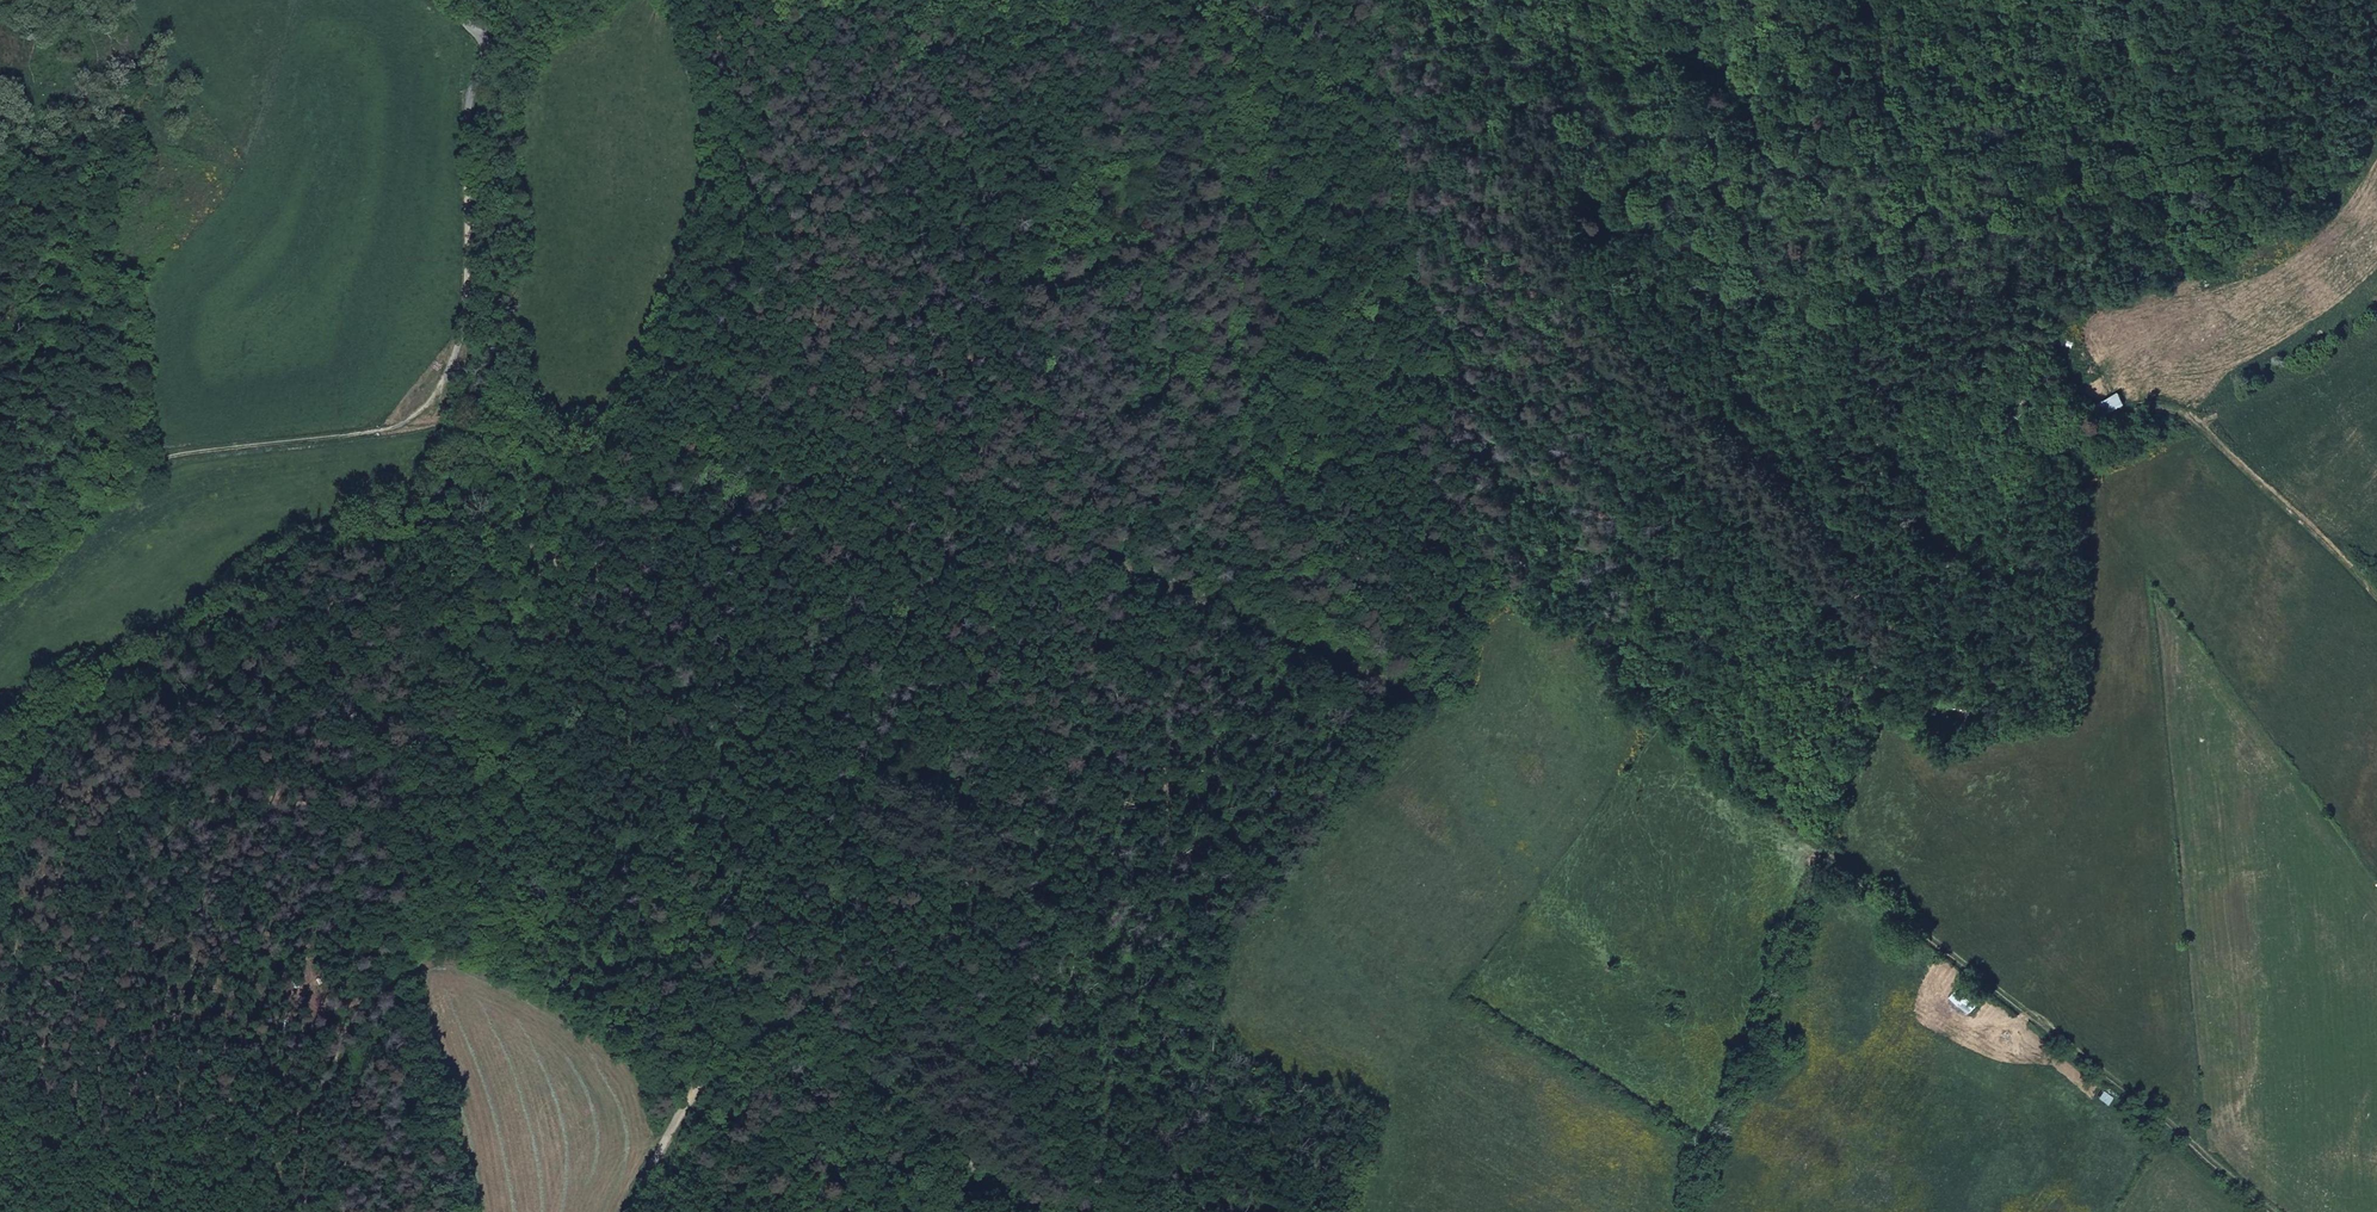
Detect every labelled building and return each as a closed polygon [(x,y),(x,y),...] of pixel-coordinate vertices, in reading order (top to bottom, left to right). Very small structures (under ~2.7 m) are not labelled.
[(1069,287),(1093,279),(1089,268),(1066,276),(1069,287)] [(1056,278),(1038,284),(1042,297),(1060,291),(1056,278)]
